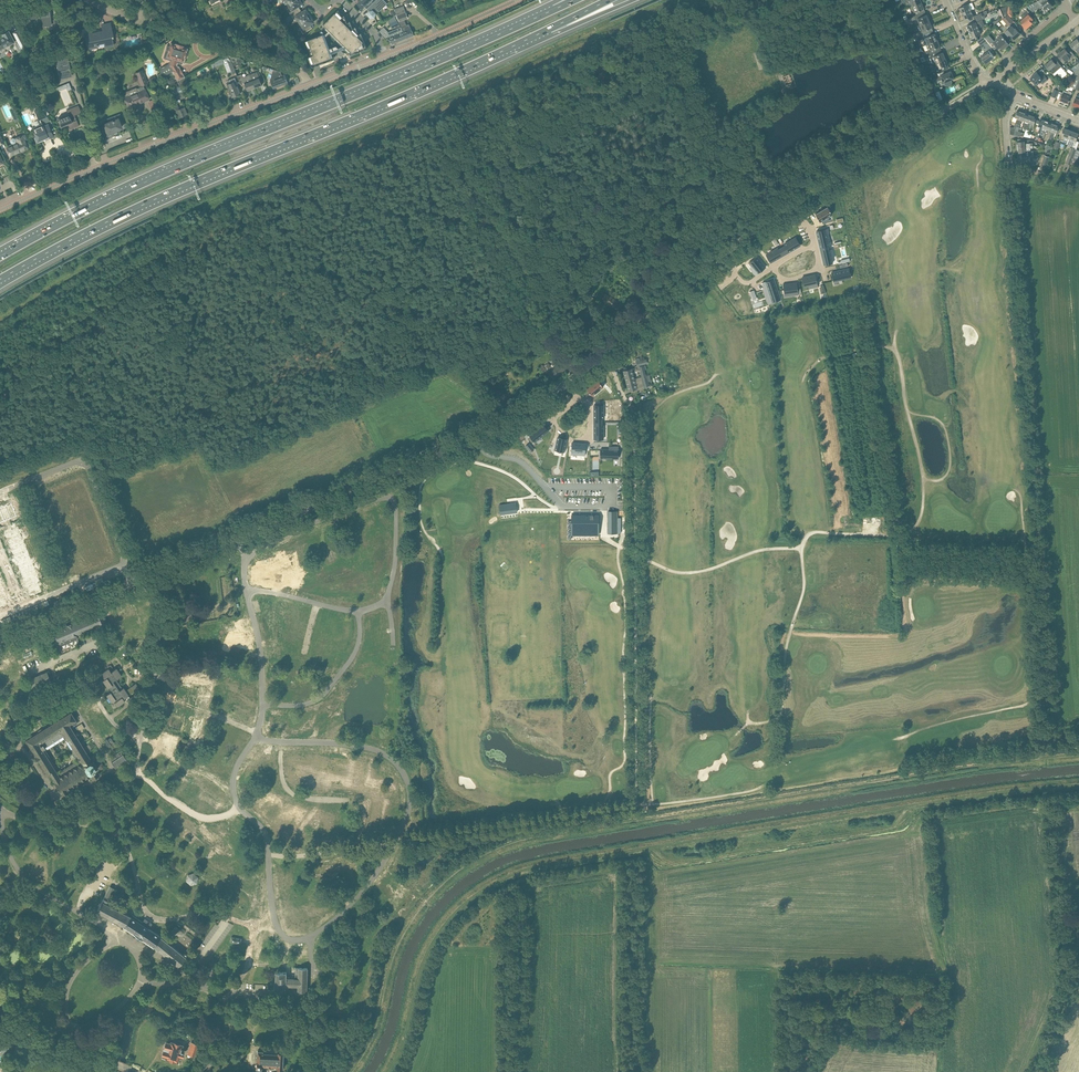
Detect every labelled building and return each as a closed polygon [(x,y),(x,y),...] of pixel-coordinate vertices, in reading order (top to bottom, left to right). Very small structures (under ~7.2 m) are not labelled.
[(291,14),(298,10),(296,7),(302,3),(300,0),(294,0),(288,3),(290,7),(288,9),(291,14)] [(356,3),(362,8),(366,4),(369,7),(376,0),(359,0),(356,3)] [(383,6),(380,3),(383,1),(382,0),(376,0),(367,9),(369,11),(367,13),(371,18),(374,17),(376,13),(383,6)] [(1038,1),(1040,4),(1042,7),(1043,6),(1043,7),(1046,11),(1053,5),(1048,0),(1039,0),(1038,1)] [(1038,1),(1029,5),(1033,12),(1042,7),(1040,4),(1038,1)] [(911,13),(906,15),(907,19),(915,16),(922,12),(920,9),(923,8),(922,6),(923,5),(921,2),(912,6),(909,7),(911,13)] [(969,4),(959,8),(962,14),(971,10),(975,8),(972,2),(969,4)] [(400,21),(409,18),(404,5),(395,8),(400,21)] [(1008,14),(1009,7),(1009,5),(1001,8),(1004,17),(1008,14)] [(297,18),(300,22),(311,15),(309,12),(308,12),(306,9),(300,13),(298,10),(291,14),(295,20),(297,18)] [(321,34),(305,40),(311,55),(308,56),(312,67),(334,58),(336,63),(344,60),(350,54),(351,54),(367,48),(368,48),(365,39),(364,36),(337,10),(321,26),(323,28),(320,31),(321,34)] [(971,10),(962,14),(965,20),(973,16),(974,16),(971,10)] [(975,19),(983,16),(985,15),(988,13),(987,10),(983,12),(984,12),(981,13),(974,16),(973,16),(975,19)] [(1023,23),(1022,24),(1026,29),(1033,23),(1030,20),(1033,18),(1031,16),(1032,15),(1027,10),(1021,15),(1024,18),(1021,21),(1023,23)] [(24,14),(25,20),(37,19),(37,18),(42,17),(43,26),(50,25),(51,29),(55,28),(54,19),(50,20),(48,11),(24,14)] [(915,16),(907,19),(909,22),(917,18),(920,24),(929,21),(928,20),(929,20),(928,16),(927,17),(926,14),(923,16),(922,12),(915,16)] [(1009,26),(1014,21),(1008,14),(1003,19),(1009,26)] [(312,19),(313,18),(311,15),(300,22),(302,26),(300,27),(303,33),(310,29),(308,26),(314,22),(312,19)] [(919,32),(914,34),(915,37),(930,31),(928,28),(931,27),(931,26),(930,25),(932,24),(930,21),(929,21),(920,24),(918,25),(916,26),(919,32)] [(970,32),(979,28),(982,26),(980,23),(977,24),(976,22),(967,26),(970,32)] [(91,32),(85,33),(84,34),(84,35),(87,49),(98,46),(97,43),(106,41),(108,47),(113,46),(112,38),(113,38),(110,23),(102,25),(103,30),(97,31),(97,32),(92,33),(92,32),(91,32)] [(409,23),(401,27),(405,39),(414,35),(409,23)] [(389,36),(388,37),(391,44),(405,39),(401,27),(400,27),(399,24),(398,25),(395,26),(396,29),(393,30),(388,32),(389,36)] [(1013,25),(1007,30),(1014,39),(1020,34),(1013,25)] [(979,28),(970,32),(972,38),(981,34),(979,28)] [(18,30),(13,33),(14,35),(12,37),(8,30),(2,34),(3,36),(0,37),(0,51),(2,51),(3,49),(3,47),(14,42),(14,41),(16,40),(22,50),(27,47),(18,30)] [(930,31),(915,37),(917,41),(922,39),(925,45),(928,43),(937,40),(936,39),(937,39),(936,35),(935,36),(934,33),(931,35),(930,31)] [(1006,41),(1001,35),(993,42),(987,35),(984,38),(992,47),(995,49),(997,47),(999,48),(1000,47),(1002,50),(1003,49),(1004,50),(1007,47),(1006,46),(1009,44),(1006,41)] [(992,47),(984,38),(983,36),(977,40),(986,53),(981,56),(986,63),(994,57),(989,50),(992,47)] [(1077,38),(1070,44),(1074,49),(1075,48),(1078,53),(1078,41),(1077,38)] [(928,51),(922,53),(924,56),(936,51),(935,48),(939,46),(938,43),(939,43),(938,40),(937,40),(928,43),(925,45),(928,51)] [(169,65),(160,70),(163,76),(172,72),(173,73),(177,80),(183,77),(184,77),(178,67),(179,67),(178,67),(176,68),(175,67),(176,66),(176,64),(177,62),(181,63),(182,63),(182,61),(183,61),(183,58),(184,58),(184,57),(185,52),(186,52),(186,51),(186,49),(187,49),(187,48),(186,48),(184,47),(183,47),(182,47),(175,45),(174,44),(173,44),(171,43),(170,43),(170,44),(171,44),(170,46),(169,47),(167,46),(167,45),(167,46),(163,57),(164,58),(170,60),(171,60),(169,65)] [(1064,62),(1071,56),(1073,58),(1075,56),(1071,51),(1068,49),(1067,50),(1065,48),(1058,54),(1064,62)] [(936,51),(924,56),(925,60),(930,57),(931,61),(933,64),(936,62),(945,58),(945,57),(944,54),(943,54),(942,52),(938,54),(936,51)] [(66,54),(61,56),(56,57),(58,67),(57,67),(59,75),(60,74),(61,78),(66,77),(69,77),(68,75),(71,75),(70,71),(71,71),(70,68),(69,68),(66,54)] [(229,72),(235,69),(232,63),(233,63),(238,62),(236,57),(232,56),(230,56),(231,61),(226,63),(227,65),(228,68),(229,72)] [(937,66),(935,69),(935,70),(937,69),(939,72),(943,70),(949,68),(948,65),(946,62),(947,62),(946,59),(945,59),(945,58),(936,62),(937,66)] [(1052,59),(1045,65),(1049,70),(1053,74),(1056,71),(1059,74),(1064,69),(1058,62),(1056,63),(1052,59)] [(1036,73),(1030,78),(1036,85),(1037,84),(1041,81),(1043,83),(1048,79),(1050,77),(1047,74),(1046,72),(1042,68),(1038,73),(1036,71),(1035,72),(1036,73)] [(280,71),(273,69),(273,70),(272,69),(271,72),(272,73),(270,79),(273,88),(288,83),(285,74),(282,75),(280,71)] [(932,75),(928,77),(931,84),(934,82),(933,80),(941,78),(943,82),(944,82),(945,84),(946,85),(947,84),(949,84),(950,83),(951,82),(950,80),(953,78),(953,77),(953,76),(952,73),(951,73),(950,71),(945,73),(943,70),(939,72),(932,75)] [(136,73),(141,85),(147,83),(143,74),(142,74),(141,71),(136,73)] [(250,74),(255,88),(262,85),(258,76),(257,72),(254,73),(250,74)] [(782,74),(786,87),(789,86),(793,84),(788,72),(782,74)] [(241,74),(238,76),(241,84),(245,82),(248,90),(255,88),(250,74),(242,77),(241,74)] [(186,77),(177,81),(180,86),(188,83),(186,77)] [(1055,77),(1052,79),(1060,88),(1062,86),(1062,85),(1063,84),(1061,81),(1060,83),(1055,77)] [(236,81),(235,78),(227,80),(227,81),(226,81),(226,82),(227,84),(232,97),(241,93),(236,81)] [(1073,78),(1068,83),(1071,86),(1076,88),(1078,81),(1078,80),(1073,78)] [(137,89),(136,87),(122,93),(128,107),(143,101),(143,102),(149,99),(145,89),(144,89),(143,86),(137,89)] [(180,86),(172,89),(175,96),(176,96),(177,100),(185,97),(180,86)] [(1068,103),(1072,92),(1069,91),(1069,92),(1064,90),(1062,94),(1060,100),(1068,103)] [(187,113),(182,101),(173,105),(178,117),(187,113)] [(78,105),(67,110),(68,114),(58,118),(61,126),(68,124),(70,129),(79,125),(74,115),(81,112),(78,105)] [(1014,128),(1010,127),(1010,134),(1014,135),(1015,130),(1017,126),(1022,112),(1018,110),(1015,117),(1017,118),(1014,128)] [(47,116),(42,111),(36,113),(39,120),(47,116)] [(1024,121),(1027,113),(1022,112),(1017,126),(1019,127),(1022,120),(1024,121)] [(1032,115),(1027,113),(1024,121),(1023,123),(1026,124),(1025,126),(1024,128),(1027,129),(1032,115)] [(1034,124),(1037,117),(1032,115),(1027,129),(1029,130),(1032,123),(1034,124)] [(104,126),(102,127),(104,134),(106,138),(116,134),(118,133),(117,131),(123,129),(120,122),(119,118),(108,122),(103,124),(104,126)] [(1045,120),(1040,119),(1038,125),(1041,126),(1039,131),(1036,139),(1038,140),(1039,137),(1040,135),(1040,134),(1045,120)] [(1050,122),(1045,120),(1040,134),(1042,134),(1042,133),(1043,133),(1045,128),(1047,129),(1050,122)] [(52,134),(49,127),(47,127),(47,126),(44,128),(42,124),(32,128),(38,141),(48,137),(47,136),(52,134)] [(1060,126),(1055,124),(1050,137),(1051,137),(1051,136),(1052,137),(1054,132),(1057,133),(1060,126)] [(1064,128),(1060,139),(1064,141),(1067,142),(1068,138),(1071,130),(1064,128)] [(1066,144),(1073,147),(1073,148),(1076,149),(1078,142),(1076,140),(1078,133),(1071,130),(1068,138),(1067,142),(1066,144)] [(7,148),(10,155),(27,148),(27,147),(30,146),(28,142),(25,143),(22,136),(17,138),(17,139),(15,140),(15,139),(13,138),(11,139),(10,141),(11,143),(12,143),(12,144),(13,146),(7,148)] [(1071,147),(1066,162),(1071,164),(1076,149),(1073,148),(1071,147)] [(1034,158),(1033,155),(1018,156),(1019,162),(1020,162),(1020,165),(1027,164),(1026,161),(1033,161),(1033,158),(1034,158)] [(14,185),(10,175),(0,179),(0,192),(14,185)] [(827,206),(815,214),(820,221),(832,214),(827,206)] [(828,228),(816,231),(819,244),(826,243),(826,246),(831,245),(831,241),(828,242),(826,234),(829,233),(828,228)] [(796,237),(784,244),(788,252),(800,245),(796,237)] [(778,247),(766,255),(770,262),(782,255),(778,247)] [(832,248),(821,251),(824,264),(833,262),(832,258),(834,258),(832,248)] [(757,256),(749,262),(752,265),(755,269),(752,271),(755,275),(765,268),(759,261),(760,260),(757,256)] [(849,269),(831,273),(833,281),(851,277),(849,269)] [(815,275),(802,278),(804,288),(809,287),(809,286),(812,285),(813,288),(814,288),(818,287),(815,275)] [(762,283),(768,302),(780,299),(773,279),(763,283),(762,283)] [(787,284),(782,285),(783,294),(788,294),(788,297),(798,295),(796,284),(787,285),(787,284)] [(608,303),(608,304),(611,306),(612,306),(618,310),(622,305),(610,296),(606,301),(608,303)] [(543,365),(540,367),(543,372),(551,366),(548,363),(546,365),(544,366),(543,365)] [(553,379),(565,369),(560,363),(548,372),(553,379)] [(624,371),(626,381),(634,379),(632,369),(624,371)] [(642,377),(634,379),(637,388),(644,386),(642,377)] [(598,379),(587,388),(592,395),(603,386),(598,379)] [(637,388),(634,379),(626,381),(629,390),(637,388)] [(603,404),(594,404),(594,418),(603,418),(603,404)] [(543,423),(529,435),(534,442),(549,430),(543,423)] [(603,425),(594,425),(594,439),(603,439),(603,425)] [(558,436),(555,450),(564,452),(567,438),(558,436)] [(572,443),(571,454),(585,455),(586,444),(572,443)] [(609,450),(600,450),(600,458),(618,458),(618,446),(609,446),(609,450)] [(85,472),(79,475),(84,488),(90,485),(85,472)] [(79,475),(72,477),(73,478),(78,490),(77,490),(78,490),(84,488),(79,475)] [(73,478),(68,480),(72,491),(71,491),(72,492),(77,490),(78,490),(73,478)] [(68,480),(62,483),(66,493),(71,491),(72,491),(68,480)] [(62,483),(56,485),(60,495),(61,498),(67,495),(66,493),(62,483)] [(56,485),(51,487),(55,497),(60,495),(56,485)] [(51,487),(45,489),(49,501),(56,498),(55,497),(51,487)] [(45,489),(39,492),(41,497),(40,497),(41,498),(43,503),(49,501),(45,489)] [(91,496),(79,500),(82,505),(82,506),(93,501),(91,496)] [(82,505),(80,506),(83,512),(84,511),(95,506),(93,501),(82,506),(82,505)] [(516,502),(499,505),(500,512),(517,510),(516,502)] [(11,504),(5,506),(10,519),(16,516),(11,504)] [(0,508),(0,510),(4,521),(10,519),(5,506),(0,508)] [(95,506),(84,511),(86,516),(97,512),(95,506)] [(62,507),(50,512),(52,517),(65,512),(62,507)] [(617,511),(608,511),(608,533),(617,533),(617,511)] [(65,512),(52,517),(54,523),(67,518),(65,512)] [(86,516),(84,516),(87,522),(89,521),(99,517),(97,512),(86,516)] [(599,514),(576,514),(576,535),(594,535),(594,533),(599,533),(599,514)] [(361,523),(360,528),(369,528),(369,525),(376,525),(376,524),(377,524),(377,522),(378,522),(379,516),(373,515),(373,516),(366,516),(364,516),(364,524),(361,523)] [(99,517),(89,521),(92,529),(101,526),(100,524),(102,523),(99,517)] [(67,518),(54,523),(56,528),(69,523),(67,518)] [(69,523),(56,528),(58,533),(71,528),(69,523)] [(93,531),(91,532),(93,539),(94,538),(106,534),(103,527),(102,528),(101,526),(92,529),(93,531)] [(17,527),(5,532),(7,537),(19,532),(17,527)] [(71,528),(58,533),(61,539),(62,539),(63,541),(72,537),(71,535),(73,534),(71,528)] [(364,529),(364,534),(370,534),(370,541),(383,541),(383,534),(379,534),(372,533),(372,530),(364,529)] [(324,530),(317,533),(322,545),(329,542),(330,546),(334,544),(332,539),(329,540),(326,534),(325,534),(324,530)] [(19,532),(7,537),(9,543),(10,542),(22,537),(19,532)] [(313,544),(310,546),(312,551),(316,549),(316,548),(322,545),(317,533),(310,536),(311,538),(310,538),(313,544)] [(106,534),(94,538),(96,543),(108,539),(106,534)] [(22,537),(10,542),(12,547),(24,543),(22,537)] [(64,543),(62,544),(65,550),(77,545),(75,539),(72,540),(72,537),(63,541),(64,543)] [(108,539),(96,543),(99,548),(110,544),(108,539)] [(291,552),(287,553),(291,561),(294,559),(292,554),(296,553),(303,550),(304,549),(303,547),(305,547),(302,541),(296,543),(296,544),(290,547),(291,547),(289,548),(291,552)] [(366,548),(366,552),(374,552),(374,549),(381,549),(381,548),(383,549),(383,541),(370,541),(370,548),(366,548)] [(12,547),(11,547),(13,553),(26,548),(24,543),(12,547)] [(110,544),(99,548),(101,555),(102,554),(101,554),(112,550),(110,544)] [(77,545),(65,550),(67,555),(78,551),(80,550),(77,545)] [(26,548),(13,553),(15,559),(18,558),(19,560),(28,557),(27,555),(28,554),(26,548)] [(112,550),(101,554),(102,554),(105,564),(107,563),(108,563),(113,561),(112,557),(114,556),(112,550)] [(78,551),(67,555),(69,560),(80,556),(78,551)] [(262,565),(261,566),(263,571),(278,565),(275,558),(277,557),(276,553),(271,556),(272,559),(265,562),(266,562),(262,564),(262,565)] [(80,556),(69,560),(71,566),(73,566),(73,565),(83,562),(83,561),(80,556)] [(362,556),(362,560),(366,560),(366,567),(378,567),(379,560),(377,560),(370,559),(370,556),(362,556)] [(20,562),(17,563),(20,570),(32,565),(30,558),(29,559),(28,557),(19,560),(20,562)] [(83,562),(73,565),(73,566),(76,572),(78,570),(80,574),(83,573),(83,574),(85,573),(84,572),(87,571),(92,569),(90,565),(86,567),(83,561),(83,562)] [(32,565),(20,570),(22,575),(34,570),(32,565)] [(278,565),(263,571),(266,578),(269,576),(269,577),(276,574),(277,577),(285,574),(283,570),(281,571),(278,565)] [(359,574),(359,578),(367,578),(367,575),(374,575),(374,574),(378,575),(378,567),(366,567),(365,574),(359,574)] [(295,568),(294,573),(297,574),(296,581),(296,585),(302,587),(305,574),(299,572),(299,569),(295,568)] [(34,570),(22,575),(24,580),(36,575),(34,570)] [(305,574),(302,587),(309,588),(310,587),(312,580),(315,581),(317,573),(313,572),(312,575),(305,574)] [(321,572),(319,580),(323,581),(321,588),(322,588),(321,589),(328,591),(331,578),(324,577),(325,573),(321,572)] [(36,575),(24,580),(26,586),(27,586),(37,582),(39,581),(36,575)] [(331,578),(328,591),(335,593),(336,588),(337,589),(338,582),(342,582),(343,577),(339,576),(338,580),(331,578)] [(349,580),(349,584),(353,584),(353,586),(352,586),(351,593),(358,593),(358,592),(364,592),(366,592),(366,590),(367,590),(367,583),(361,583),(361,584),(355,583),(355,580),(349,580)] [(29,591),(24,593),(26,597),(30,595),(31,596),(34,595),(35,595),(35,594),(38,593),(36,589),(39,588),(37,582),(27,586),(29,591)] [(281,609),(279,616),(291,619),(293,612),(289,611),(289,610),(285,609),(285,610),(281,609)] [(92,614),(97,626),(97,627),(99,626),(100,628),(102,627),(101,625),(107,623),(101,610),(92,614)] [(97,626),(92,614),(51,632),(58,647),(77,639),(75,635),(97,626)] [(279,616),(278,620),(279,621),(278,622),(278,623),(290,626),(291,619),(279,616)] [(277,622),(275,629),(280,631),(279,631),(283,632),(282,636),(285,636),(287,637),(289,633),(288,633),(290,626),(278,623),(278,622),(277,622)] [(331,623),(329,630),(342,633),(343,626),(339,625),(339,624),(335,623),(335,624),(331,623)] [(329,630),(327,636),(340,640),(342,633),(329,630)] [(276,638),(274,645),(287,648),(289,642),(290,638),(287,637),(285,636),(284,640),(281,639),(276,638)] [(322,642),(321,646),(325,647),(329,648),(330,645),(334,646),(334,645),(338,646),(340,640),(327,636),(326,643),(322,642)] [(274,645),(273,652),(277,653),(277,654),(280,655),(280,658),(285,659),(286,655),(285,655),(287,648),(274,645)] [(318,645),(317,650),(320,650),(318,657),(331,660),(333,653),(328,652),(325,651),(325,647),(321,646),(318,645)] [(318,657),(317,664),(321,665),(321,666),(325,667),(325,666),(329,667),(331,660),(318,657)] [(131,659),(124,663),(128,669),(134,665),(131,659)] [(107,667),(107,668),(108,669),(101,673),(104,678),(104,677),(105,679),(103,680),(108,688),(109,687),(112,691),(111,693),(110,692),(106,694),(111,702),(114,700),(115,701),(114,702),(117,706),(127,699),(128,702),(133,699),(133,700),(136,705),(142,701),(139,696),(138,696),(138,695),(142,693),(135,683),(131,686),(131,687),(128,688),(129,689),(126,691),(123,687),(122,688),(116,679),(117,678),(121,675),(116,668),(112,670),(111,669),(112,668),(112,667),(111,665),(110,665),(107,667)] [(51,683),(47,674),(29,682),(33,692),(51,683)] [(281,677),(279,683),(284,685),(284,687),(288,688),(288,689),(292,689),(292,690),(297,692),(299,685),(298,685),(298,683),(290,681),(291,680),(281,677)] [(209,688),(208,693),(212,694),(213,691),(219,693),(223,681),(223,680),(216,678),(215,683),(214,682),(212,689),(209,688)] [(186,680),(184,686),(185,686),(185,688),(186,689),(193,691),(193,690),(197,691),(202,692),(203,686),(198,684),(198,683),(191,682),(192,681),(186,680)] [(223,681),(219,693),(226,694),(230,682),(225,681),(225,682),(223,681)] [(230,682),(226,694),(233,696),(232,700),(236,701),(238,693),(235,692),(237,685),(236,685),(236,684),(230,682)] [(171,697),(169,704),(182,707),(184,700),(182,700),(183,699),(176,698),(175,698),(171,697)] [(239,710),(236,719),(243,721),(244,716),(246,716),(246,715),(247,715),(249,709),(251,703),(245,701),(244,702),(242,702),(242,703),(241,703),(240,710),(239,710)] [(169,704),(168,711),(169,711),(169,712),(176,714),(175,717),(176,717),(180,718),(181,714),(180,714),(182,707),(169,704)] [(43,730),(41,729),(38,731),(37,733),(33,736),(31,735),(28,737),(28,739),(26,740),(35,754),(34,755),(38,762),(39,761),(48,776),(50,774),(54,780),(53,781),(61,793),(62,792),(63,794),(67,791),(67,790),(87,777),(87,778),(90,779),(92,778),(99,774),(97,771),(103,768),(103,765),(101,762),(100,763),(98,758),(99,758),(97,755),(94,754),(89,758),(70,727),(77,723),(71,713),(43,730)] [(167,719),(165,726),(178,729),(179,723),(180,723),(181,719),(180,718),(176,717),(175,721),(169,719),(168,719),(167,719)] [(165,726),(163,733),(167,734),(174,736),(176,736),(178,729),(165,726)] [(221,733),(219,740),(219,741),(219,742),(221,742),(221,744),(227,745),(229,740),(228,739),(230,733),(229,733),(230,727),(224,726),(223,730),(222,729),(221,734),(221,733)] [(108,747),(114,743),(115,745),(110,738),(107,740),(106,739),(104,740),(108,747)] [(158,743),(156,750),(162,751),(163,751),(169,753),(169,752),(171,752),(171,750),(172,751),(174,745),(176,740),(169,739),(168,743),(162,742),(161,742),(160,742),(159,744),(158,743)] [(115,768),(127,760),(123,754),(122,754),(120,751),(110,758),(112,761),(111,762),(115,768)] [(286,757),(286,764),(286,768),(287,768),(287,769),(294,769),(295,756),(287,756),(287,757),(286,757)] [(295,756),(294,769),(301,769),(301,773),(305,773),(306,768),(306,765),(302,765),(303,757),(302,757),(302,756),(295,756)] [(305,773),(305,776),(310,777),(310,773),(317,773),(317,760),(310,760),(310,761),(309,761),(309,768),(306,768),(305,773)] [(324,760),(324,773),(330,774),(330,777),(334,777),(335,777),(335,773),(335,772),(332,772),(332,764),(331,764),(332,760),(324,760)] [(265,762),(255,763),(256,770),(257,770),(257,772),(259,772),(263,772),(263,773),(276,772),(276,765),(270,765),(270,763),(269,763),(269,762),(265,763),(265,762)] [(334,777),(334,779),(339,779),(339,775),(346,775),(346,762),(339,762),(339,766),(338,766),(338,773),(335,773),(335,777),(334,777)] [(353,762),(353,776),(360,776),(360,779),(365,779),(365,771),(361,771),(361,764),(361,762),(353,762)] [(366,774),(366,781),(380,781),(380,780),(384,780),(385,780),(385,778),(387,778),(387,771),(378,771),(373,771),(373,772),(372,772),(372,774),(366,774)] [(191,776),(184,786),(191,791),(199,781),(193,776),(192,777),(191,776)] [(199,781),(191,791),(196,796),(205,785),(199,781)] [(205,785),(196,796),(202,800),(201,801),(204,804),(207,800),(208,799),(206,797),(208,793),(210,789),(205,785)] [(148,793),(147,795),(154,800),(153,801),(161,807),(166,802),(161,798),(162,797),(159,794),(157,792),(151,787),(147,793),(148,793)] [(373,789),(373,794),(376,794),(375,801),(391,801),(392,794),(389,794),(389,793),(382,793),(382,790),(373,789)] [(259,800),(256,809),(263,811),(263,810),(265,810),(266,809),(268,802),(272,803),(274,796),(270,794),(269,798),(262,795),(261,797),(261,796),(260,800),(259,800)] [(204,804),(204,805),(211,810),(212,809),(214,810),(219,804),(220,805),(224,800),(218,795),(217,796),(216,795),(213,799),(212,798),(210,802),(207,800),(204,804)] [(370,812),(376,812),(376,813),(378,813),(378,809),(386,809),(390,809),(390,807),(391,807),(391,801),(375,801),(375,808),(370,808),(370,812)] [(272,814),(270,820),(271,821),(270,822),(277,824),(281,811),(275,809),(274,810),(273,810),(272,814)] [(168,810),(163,817),(167,820),(166,821),(170,823),(174,825),(177,821),(181,824),(184,821),(179,817),(178,819),(172,814),(173,813),(168,810)] [(281,811),(277,824),(284,826),(285,825),(288,818),(291,819),(293,814),(288,812),(288,813),(281,811)] [(367,812),(367,816),(371,817),(371,824),(372,824),(376,825),(385,825),(385,818),(384,818),(384,816),(383,816),(376,815),(376,813),(376,812),(370,812),(367,812)] [(319,821),(319,824),(323,824),(322,831),(323,831),(323,832),(330,832),(331,819),(324,819),(324,818),(319,818),(319,821)] [(338,819),(337,833),(345,833),(345,832),(346,832),(346,825),(346,821),(345,821),(345,819),(338,819)] [(292,827),(292,834),(293,834),(293,835),(301,835),(301,822),(294,821),(294,823),(293,823),(293,827),(292,827)] [(308,822),(308,835),(315,835),(315,834),(316,834),(316,827),(319,827),(319,824),(319,821),(315,821),(315,822),(308,822)] [(185,834),(182,838),(188,842),(196,831),(190,827),(190,826),(186,823),(183,828),(186,830),(184,833),(185,834)] [(196,831),(188,842),(194,846),(197,842),(197,843),(199,839),(202,841),(205,836),(201,834),(196,831)] [(234,834),(227,835),(228,848),(235,847),(235,846),(237,846),(236,839),(235,839),(234,834)] [(213,835),(208,835),(209,841),(212,841),(213,845),(214,845),(214,849),(221,848),(220,835),(213,836),(213,835)] [(227,835),(220,835),(221,848),(228,848),(227,835)] [(339,866),(335,867),(337,872),(341,871),(342,873),(347,872),(346,870),(354,867),(351,860),(347,862),(347,861),(343,863),(339,865),(339,866)] [(324,864),(315,867),(318,874),(319,873),(320,875),(327,872),(328,874),(332,872),(333,874),(337,872),(335,867),(331,868),(329,863),(325,865),(325,864),(324,865),(324,864)] [(286,874),(284,875),(287,881),(288,881),(289,885),(294,883),(292,878),(300,875),(299,873),(301,872),(298,866),(290,869),(290,870),(289,870),(289,871),(285,872),(286,874)] [(287,892),(283,893),(286,900),(298,895),(296,889),(299,888),(298,883),(290,886),(291,890),(287,891),(287,892)] [(110,887),(97,911),(101,913),(101,914),(108,917),(112,919),(112,920),(119,923),(123,925),(123,926),(153,946),(153,945),(157,949),(163,954),(163,953),(167,957),(173,962),(173,961),(177,965),(186,954),(184,953),(183,954),(171,945),(174,942),(171,940),(180,930),(178,929),(176,927),(166,939),(165,940),(160,936),(148,928),(151,923),(144,919),(142,922),(132,915),(131,917),(129,916),(128,915),(123,912),(107,904),(112,894),(114,889),(110,887)] [(298,895),(286,900),(288,907),(292,905),(292,906),(296,905),(297,908),(303,906),(301,902),(298,895)] [(311,906),(307,908),(309,916),(313,914),(314,917),(319,915),(319,916),(323,915),(323,914),(327,912),(324,905),(317,908),(316,907),(312,908),(311,906)] [(293,922),(292,923),(295,929),(303,926),(303,925),(304,925),(304,924),(308,923),(306,917),(309,916),(307,908),(302,909),(304,915),(300,916),(300,917),(293,920),(293,922)] [(287,977),(287,972),(276,971),(276,981),(275,981),(275,990),(283,990),(283,988),(289,988),(289,985),(298,985),(298,990),(307,991),(308,968),(296,967),(296,977),(287,977)] [(6,1053),(10,1042),(3,1040),(3,1041),(0,1040),(0,1051),(6,1053)] [(166,1057),(177,1061),(178,1055),(181,1056),(183,1051),(183,1050),(183,1048),(181,1047),(182,1044),(170,1041),(170,1042),(166,1041),(162,1054),(166,1056),(166,1057)] [(191,1042),(188,1053),(195,1055),(198,1044),(191,1042)] [(258,1049),(257,1065),(262,1066),(262,1065),(278,1066),(277,1068),(283,1068),(284,1051),(278,1050),(278,1052),(263,1051),(263,1050),(258,1049)]
